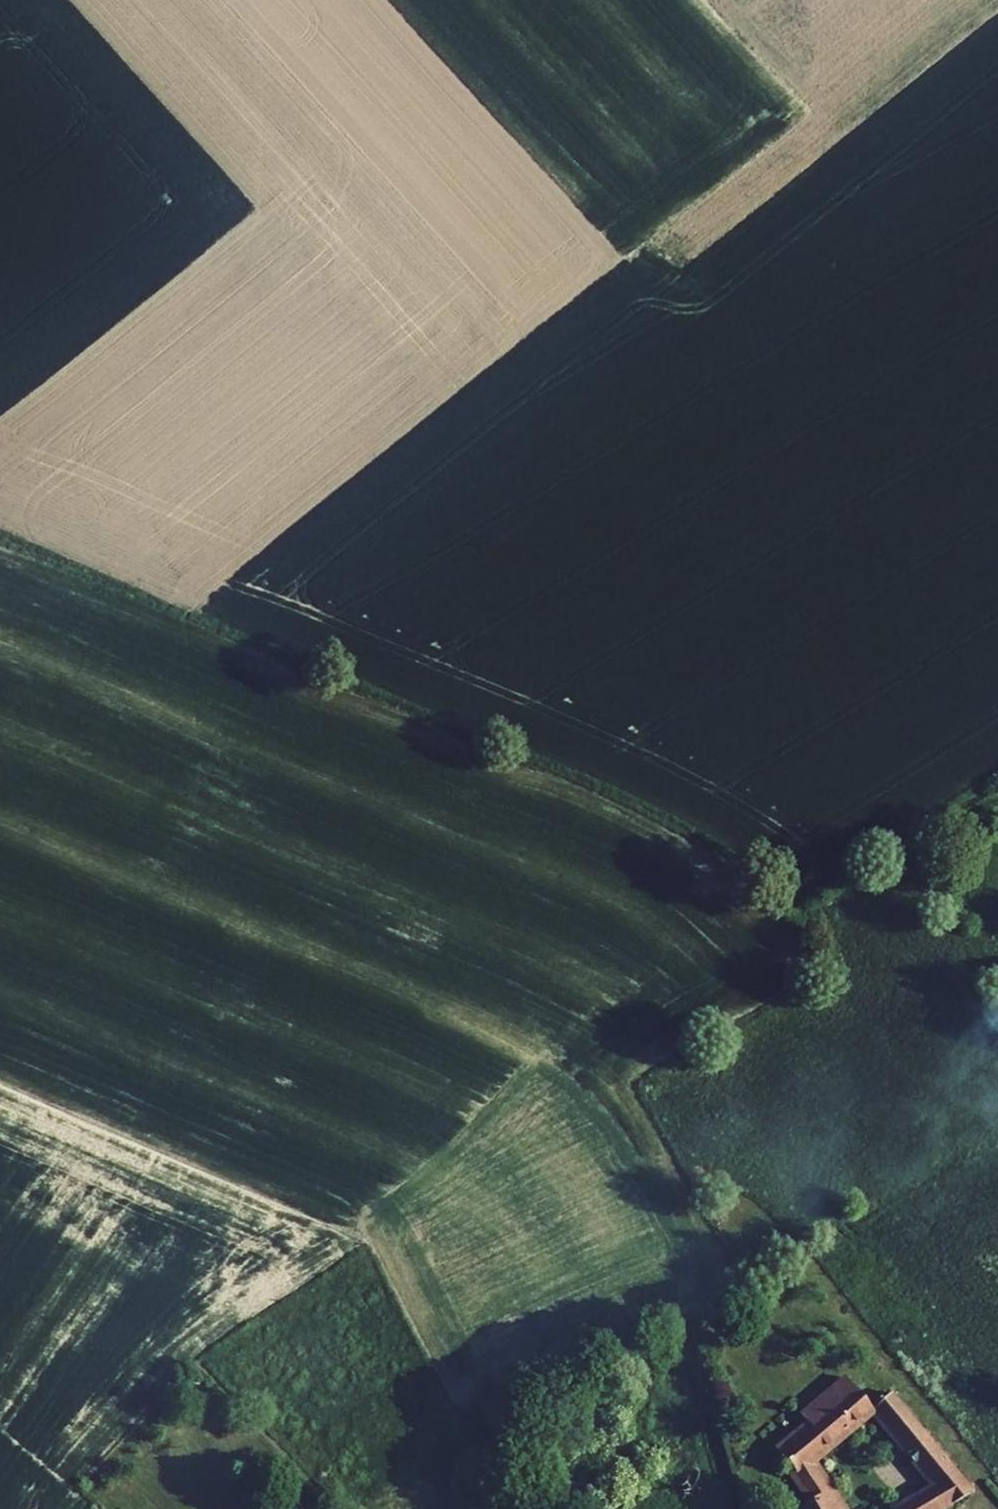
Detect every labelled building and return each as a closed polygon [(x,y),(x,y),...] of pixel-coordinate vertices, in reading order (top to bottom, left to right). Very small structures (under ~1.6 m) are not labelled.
[(784,1480),(797,1501),(803,1508),(877,1508),(882,1506),(904,1492),(892,1473),(835,1508),(822,1488),(830,1483),(797,1432),(862,1377),(925,1452),(913,1460),(925,1480),(941,1470),(952,1463),(959,1459),(919,1412),(876,1360),(859,1373),(837,1345),(792,1383),(802,1394),(771,1420),(773,1423),(782,1444),(781,1445),(798,1470),(784,1480)] [(913,1460),(892,1473),(904,1492),(925,1480),(913,1460)] [(882,1506),(883,1508),(909,1508),(913,1506),(904,1492),(882,1506)]
